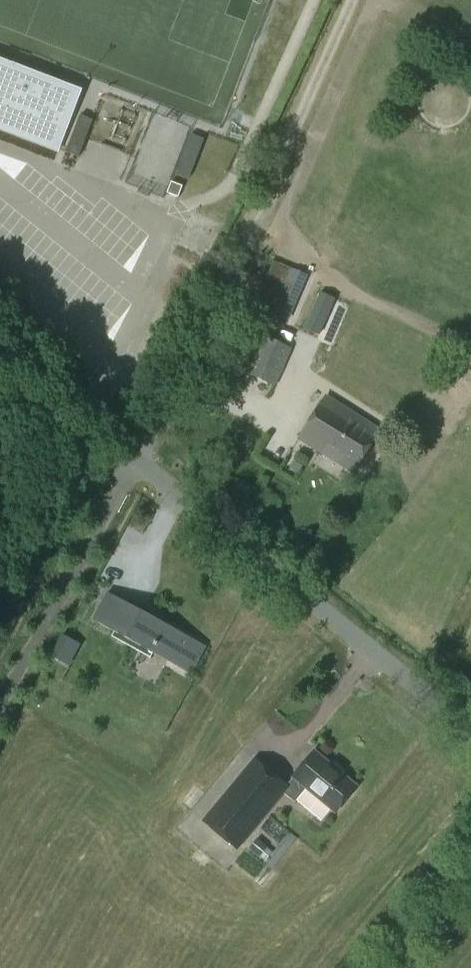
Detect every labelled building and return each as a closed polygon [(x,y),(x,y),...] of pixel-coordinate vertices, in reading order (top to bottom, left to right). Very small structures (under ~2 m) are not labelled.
[(57,152),(80,94),(47,82),(43,92),(0,76),(0,130),(57,152)] [(67,153),(79,157),(93,122),(80,117),(67,153)] [(177,172),(190,177),(204,139),(191,134),(177,172)] [(171,182),(167,193),(176,197),(178,198),(183,186),(171,182)] [(282,295),(273,314),(286,320),(301,286),(280,277),(278,276),(272,291),(282,295)] [(320,293),(305,328),(320,334),(335,299),(320,293)] [(274,385),(290,349),(264,337),(248,374),(274,385)] [(353,473),(380,431),(326,397),(300,439),(353,473)] [(206,647),(108,594),(93,621),(191,675),(206,647)] [(63,634),(51,657),(63,663),(76,641),(63,634)] [(205,822),(237,849),(283,793),(295,803),(307,789),(336,812),(357,787),(315,753),(294,777),(287,786),(256,761),(205,822)] [(267,848),(258,840),(250,849),(260,857),(267,848)]
